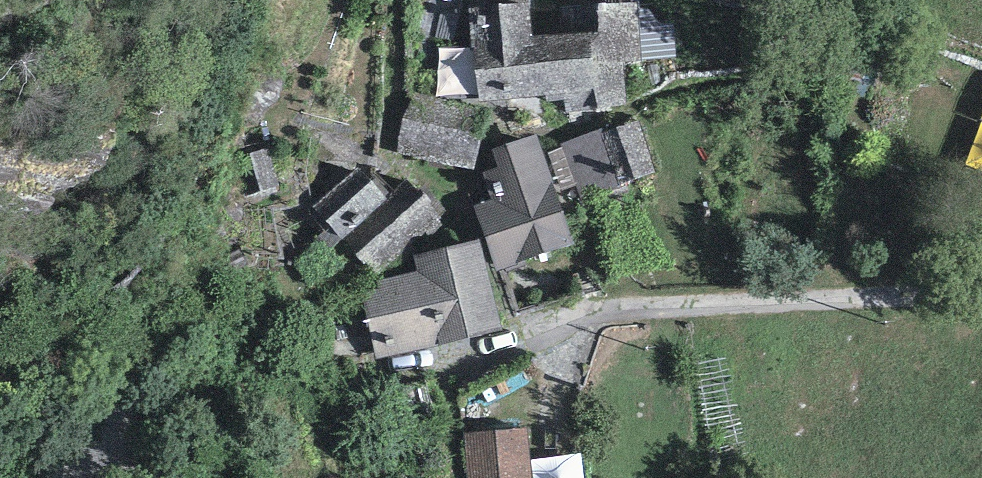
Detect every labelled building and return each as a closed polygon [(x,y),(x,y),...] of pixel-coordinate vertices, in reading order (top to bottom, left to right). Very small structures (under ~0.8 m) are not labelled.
[(638,4),(598,3),(598,32),(533,36),(528,0),(493,0),(494,5),(470,8),(480,101),(546,95),(546,101),(565,100),(566,113),(612,112),(612,107),(626,105),(624,62),(642,61),(638,4)] [(490,110),(412,91),(397,152),(475,171),(490,110)] [(583,200),(655,172),(638,121),(604,133),(602,128),(561,144),(563,149),(577,184),(583,200)] [(491,200),(474,206),(497,271),(575,244),(537,134),(492,150),(498,166),(481,172),(491,200)] [(249,154),(261,193),(280,187),(268,148),(249,154)] [(563,190),(577,184),(563,149),(549,154),(563,190)] [(358,167),(313,206),(345,238),(387,199),(358,167)] [(407,180),(387,199),(345,238),(377,272),(439,214),(407,180)] [(502,330),(479,239),(414,255),(418,271),(359,284),(376,359),(502,330)] [(462,432),(465,477),(531,477),(527,428),(462,432)]
